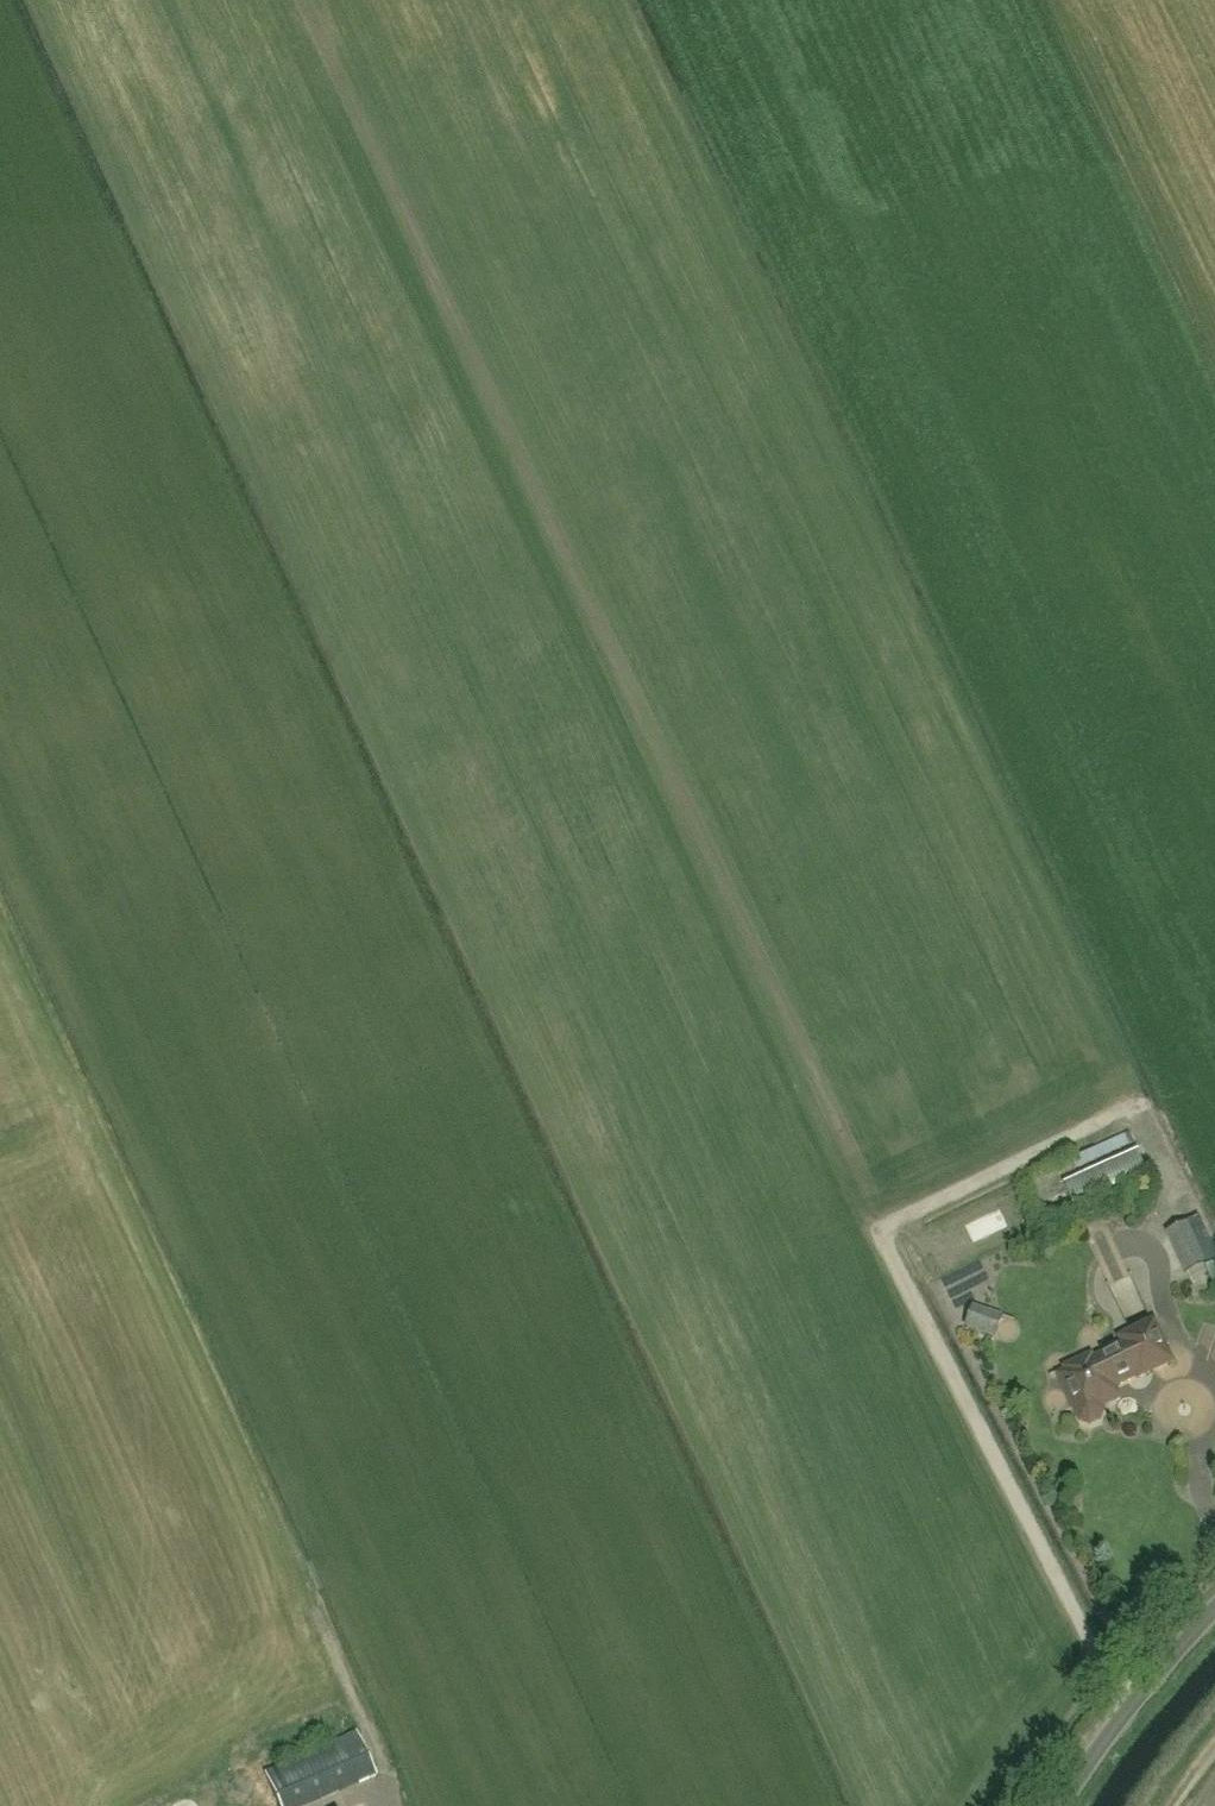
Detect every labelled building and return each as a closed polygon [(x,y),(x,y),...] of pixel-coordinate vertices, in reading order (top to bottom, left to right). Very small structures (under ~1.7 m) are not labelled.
[(1185,1273),(1214,1259),(1214,1248),(1200,1216),(1166,1232),(1185,1273)] [(1214,1286),(1214,1262),(1206,1267),(1214,1286)] [(964,1328),(995,1338),(1003,1315),(972,1304),(964,1328)] [(1173,1361),(1155,1323),(1130,1335),(1133,1342),(1094,1361),(1092,1357),(1066,1370),(1074,1387),(1067,1391),(1082,1423),(1092,1426),(1101,1421),(1105,1412),(1103,1408),(1114,1402),(1118,1392),(1114,1384),(1137,1373),(1139,1378),(1173,1361)] [(266,1772),(281,1805),(306,1805),(377,1774),(357,1731),(266,1772)] [(211,1796),(192,1800),(193,1805),(213,1805),(211,1796)]
